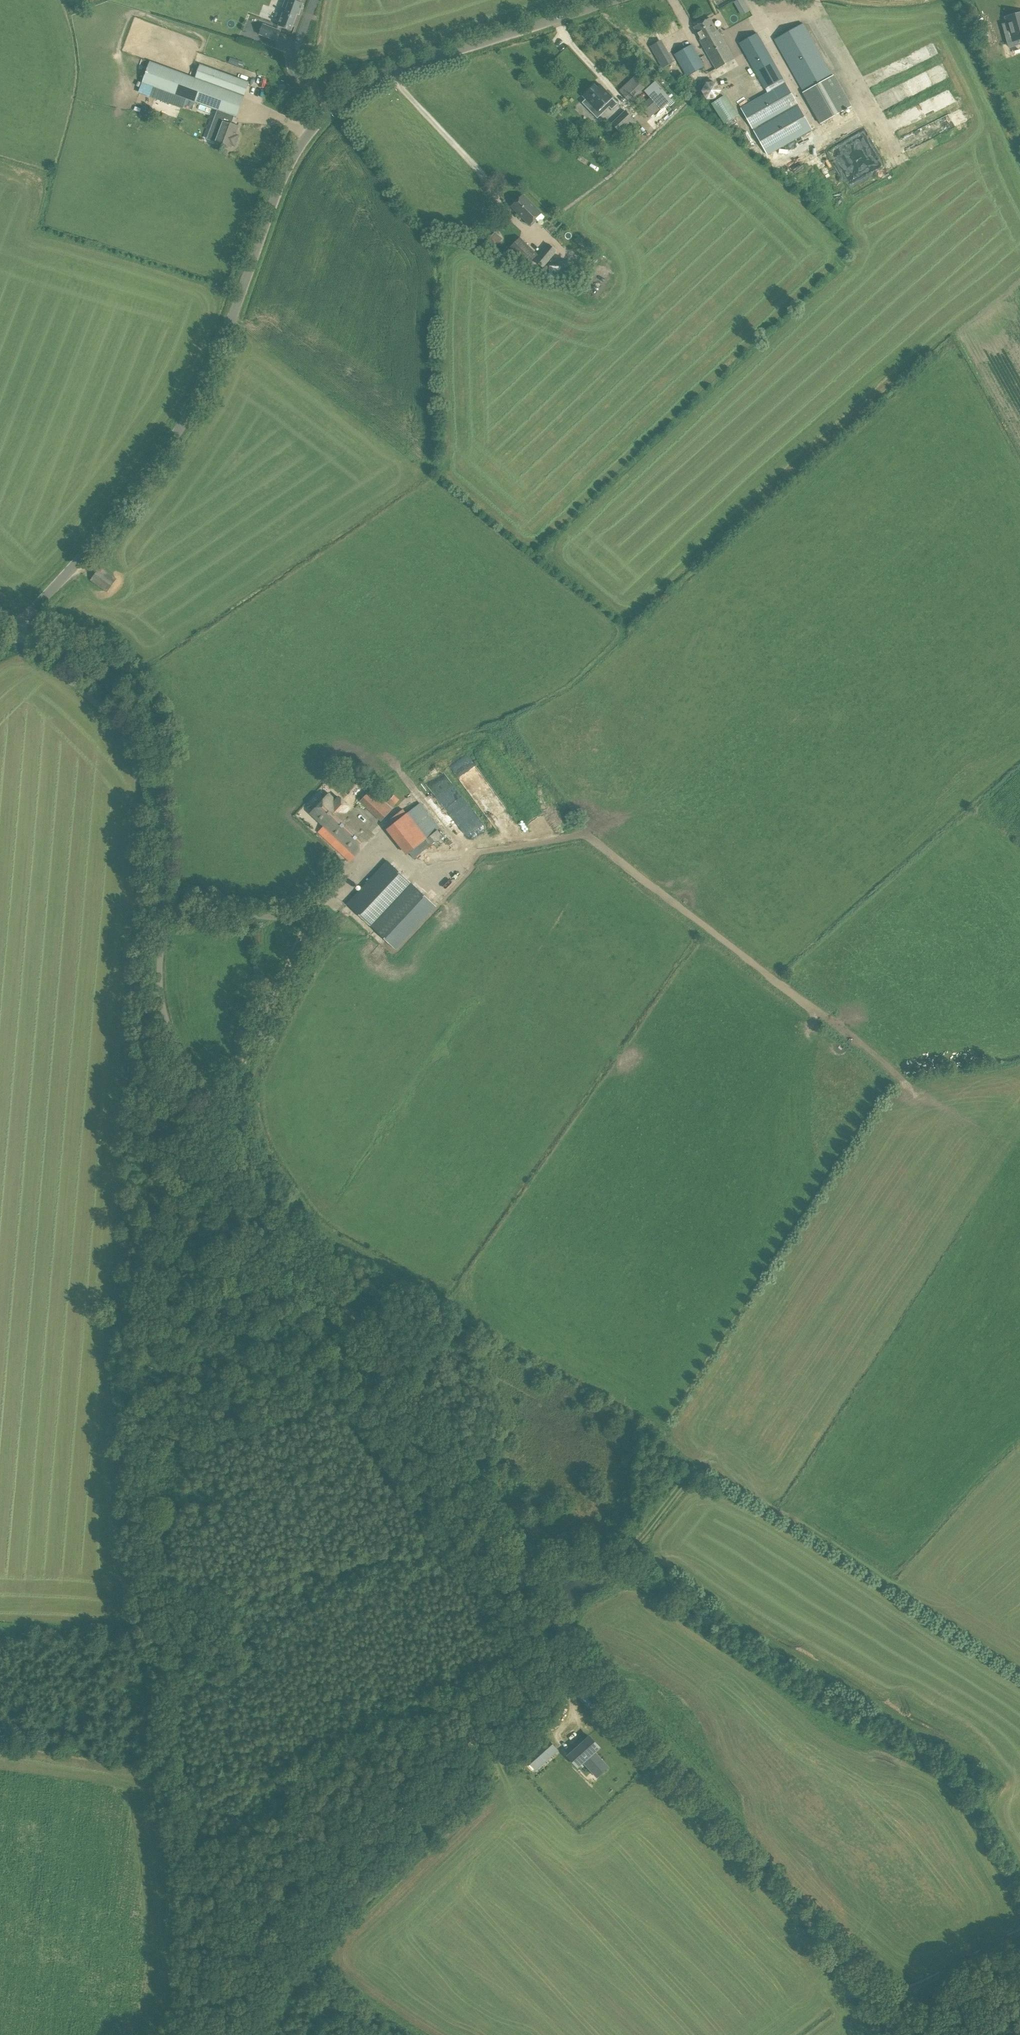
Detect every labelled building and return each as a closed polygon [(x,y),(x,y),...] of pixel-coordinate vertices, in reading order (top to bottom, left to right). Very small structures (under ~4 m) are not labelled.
[(282,8),(286,9),(285,13),(283,13),(277,29),(263,24),(259,34),(277,41),(282,27),(291,30),(297,14),(299,15),(304,3),(301,2),(302,0),(285,0),(282,8)] [(1008,47),(1019,44),(1019,12),(1005,17),(1007,22),(1002,24),(1008,47)] [(716,70),(735,59),(719,30),(717,30),(710,18),(693,27),(700,40),(699,40),(716,70)] [(833,75),(832,75),(803,23),(774,39),(803,92),(821,123),(851,106),(833,75)] [(764,89),(783,78),(757,33),(739,43),(764,89)] [(661,67),(671,62),(661,42),(652,47),(661,67)] [(686,76),(704,67),(692,44),(674,54),(686,76)] [(240,60),(230,57),(228,62),(238,65),(238,66),(243,67),(244,62),(239,60),(240,60)] [(150,61),(139,92),(178,106),(183,107),(190,110),(194,101),(218,110),(232,115),(232,116),(236,117),(244,96),(195,78),(150,61)] [(200,64),(195,78),(244,96),(249,82),(199,64),(200,64)] [(659,73),(651,66),(646,72),(653,79),(659,73)] [(650,118),(655,114),(671,99),(654,81),(644,90),(650,96),(645,102),(639,106),(650,118)] [(706,83),(702,91),(707,99),(716,99),(721,91),(716,83),(706,83)] [(753,130),(798,105),(786,83),(741,108),(753,130)] [(603,87),(600,90),(594,84),(582,96),(586,99),(582,102),(597,118),(609,107),(612,110),(619,103),(603,87)] [(798,105),(753,130),(767,155),(812,130),(798,105)] [(148,118),(149,115),(151,109),(144,106),(142,111),(140,115),(148,118)] [(218,110),(212,129),(219,132),(216,142),(230,147),(234,148),(235,146),(238,135),(235,134),(237,126),(232,124),(229,123),(232,116),(232,115),(218,110)] [(623,135),(636,122),(625,111),(612,123),(623,135)] [(636,141),(633,138),(628,142),(631,146),(636,141)] [(523,196),(512,207),(529,224),(531,226),(537,220),(536,218),(540,213),(523,196)] [(497,244),(502,239),(495,233),(491,238),(497,244)] [(584,249),(587,246),(578,237),(574,240),(584,249)] [(528,265),(537,255),(520,238),(510,248),(528,265)] [(543,267),(556,251),(549,245),(535,260),(543,267)] [(569,275),(570,268),(559,267),(549,267),(549,274),(558,274),(569,275)] [(106,591),(116,579),(101,568),(92,580),(106,591)] [(371,790),(360,801),(381,820),(393,809),(371,790)] [(349,861),(373,835),(347,810),(350,808),(338,797),(335,800),(329,794),(311,813),(325,826),(318,832),(349,861)] [(406,814),(403,810),(386,823),(390,827),(406,814)] [(348,903),(372,926),(411,884),(387,861),(348,903)] [(372,926),(396,948),(435,906),(411,884),(372,926)] [(573,1750),(568,1755),(578,1765),(582,1762),(583,1761),(593,1771),(603,1762),(594,1751),(595,1750),(599,1746),(589,1736),(584,1741),(582,1743),(580,1741),(572,1747),(574,1749),(573,1750)] [(556,1750),(547,1739),(527,1757),(536,1768),(556,1750)]
